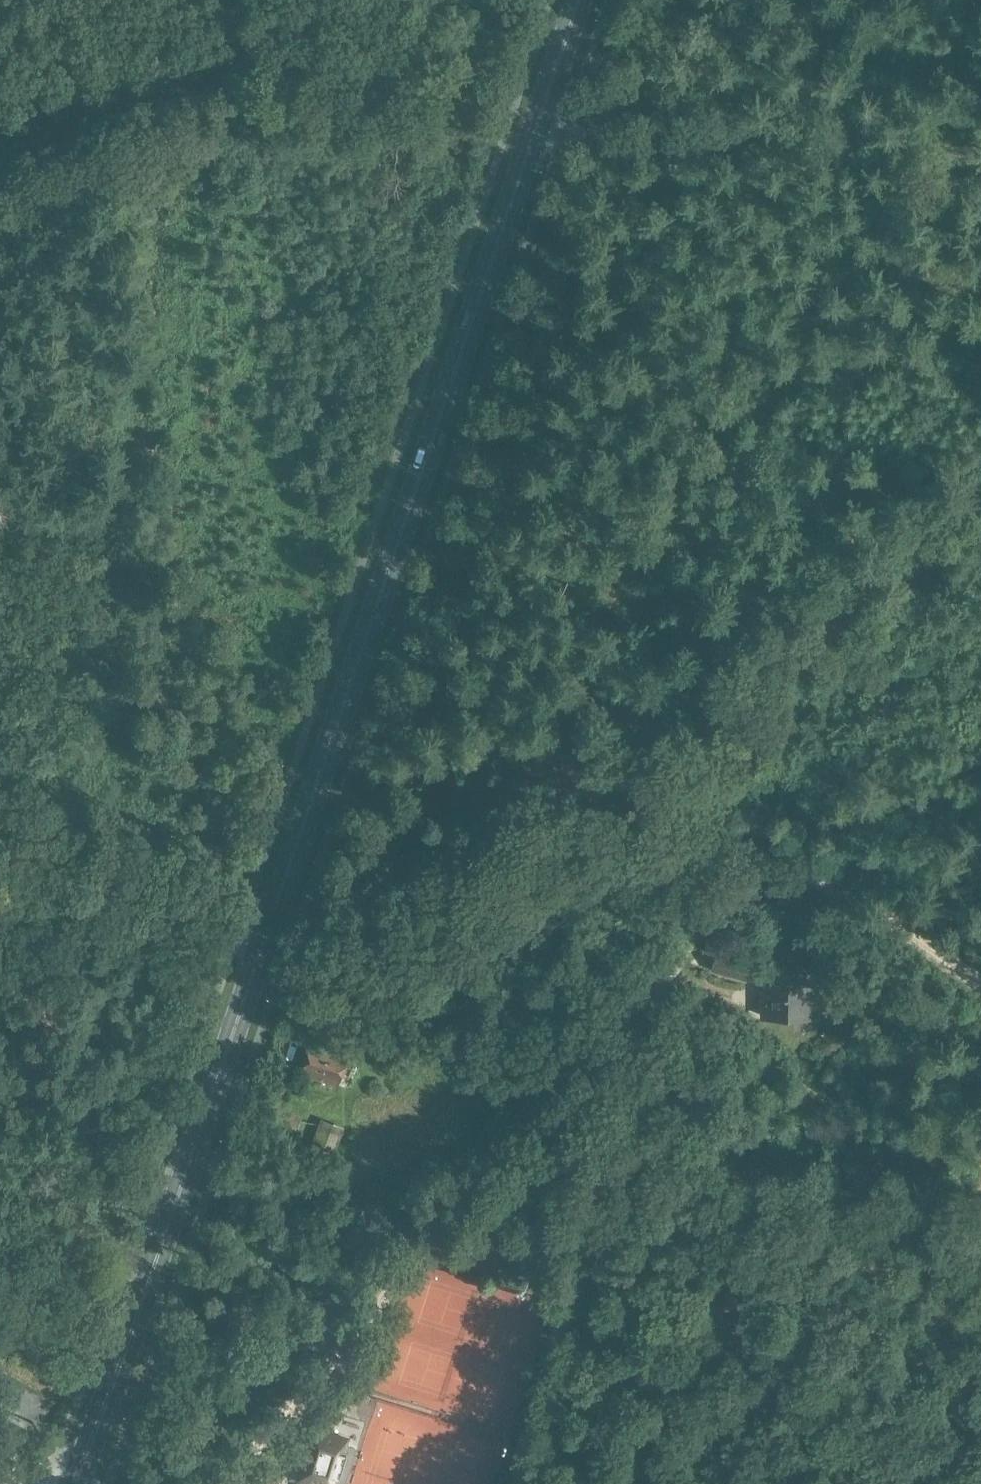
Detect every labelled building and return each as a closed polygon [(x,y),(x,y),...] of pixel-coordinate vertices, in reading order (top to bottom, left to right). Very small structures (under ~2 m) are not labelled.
[(713,968),(747,978),(752,961),(749,960),(751,952),(740,948),(737,957),(719,951),(713,968)] [(764,1015),(806,1016),(806,984),(765,984),(764,1015)] [(311,1039),(299,1073),(336,1086),(348,1053),(311,1039)] [(340,1128),(324,1123),(317,1142),(333,1147),(340,1128)] [(289,1180),(300,1184),(306,1168),(294,1164),(289,1180)] [(301,1440),(294,1461),(304,1464),(300,1478),(319,1483),(322,1483),(331,1483),(332,1481),(334,1476),(336,1476),(336,1475),(334,1474),(341,1452),(343,1453),(344,1451),(342,1451),(343,1445),(345,1440),(339,1438),(334,1436),(315,1430),(311,1443),(301,1440)]
